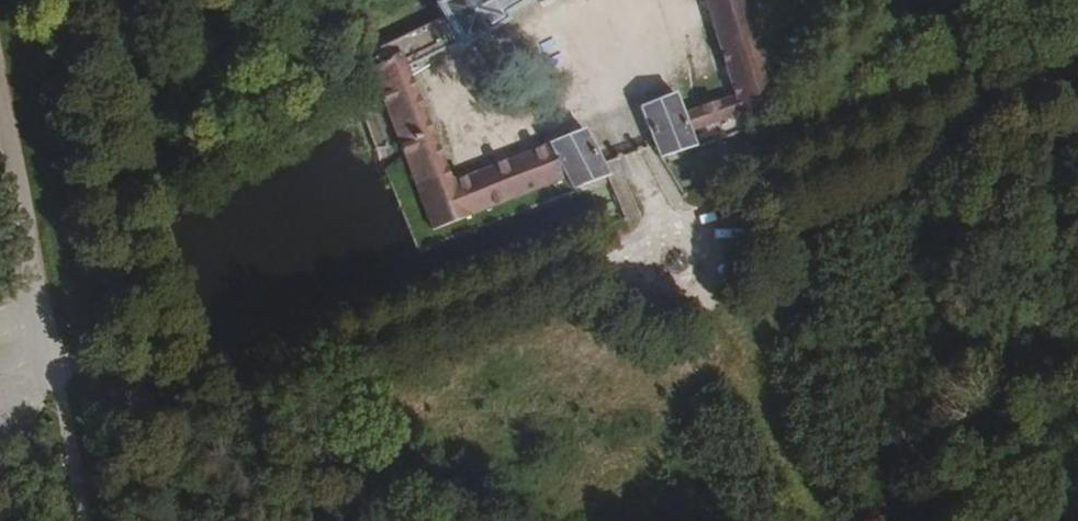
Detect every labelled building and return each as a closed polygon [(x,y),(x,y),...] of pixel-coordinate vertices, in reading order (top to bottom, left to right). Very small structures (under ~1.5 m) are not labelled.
[(456,43),(462,53),(508,25),(504,17),(532,0),(444,0),(434,6),(447,29),(456,43)] [(683,115),(690,135),(777,101),(745,0),(702,0),(732,97),(683,115)] [(408,68),(456,43),(447,29),(370,70),(382,102),(431,233),(566,182),(548,145),(450,183),(408,68)] [(639,109),(659,160),(695,147),(690,135),(683,115),(676,94),(639,109)] [(585,130),(548,145),(566,182),(571,194),(609,179),(585,130)]
